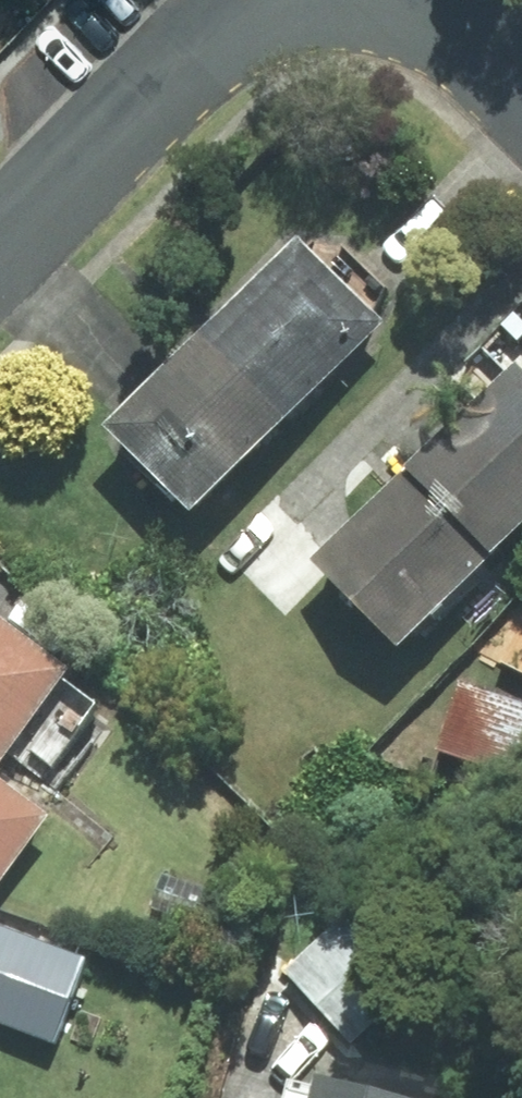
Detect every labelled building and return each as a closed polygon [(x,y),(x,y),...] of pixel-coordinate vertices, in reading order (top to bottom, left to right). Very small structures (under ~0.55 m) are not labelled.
[(310,225),(119,424),(212,514),(404,315),(310,225)] [(327,558),(416,649),(521,547),(521,370),(327,558)] [(1,597),(0,598),(0,884),(6,888),(66,813),(9,767),(89,669),(1,597)] [(466,678),(447,756),(521,774),(521,691),(466,678)] [(345,913),(281,969),(343,1040),(407,985),(345,913)] [(77,1046),(107,955),(1,919),(0,923),(0,1020),(77,1046)] [(454,1094),(323,1062),(314,1097),(453,1097),(454,1094)]
